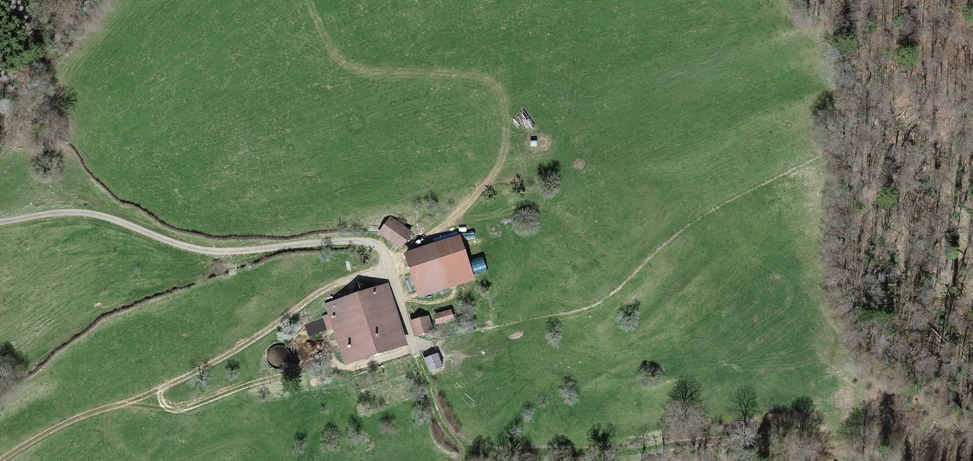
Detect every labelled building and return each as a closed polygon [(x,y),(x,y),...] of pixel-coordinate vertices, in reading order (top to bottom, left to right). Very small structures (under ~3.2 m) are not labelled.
[(413,234),(391,217),(379,233),(402,249),(413,234)] [(475,279),(459,234),(404,254),(420,298),(475,279)] [(409,345),(389,283),(325,304),(345,365),(409,345)] [(428,315),(410,321),(415,336),(433,330),(428,315)] [(439,353),(425,358),(430,373),(444,368),(439,353)]
